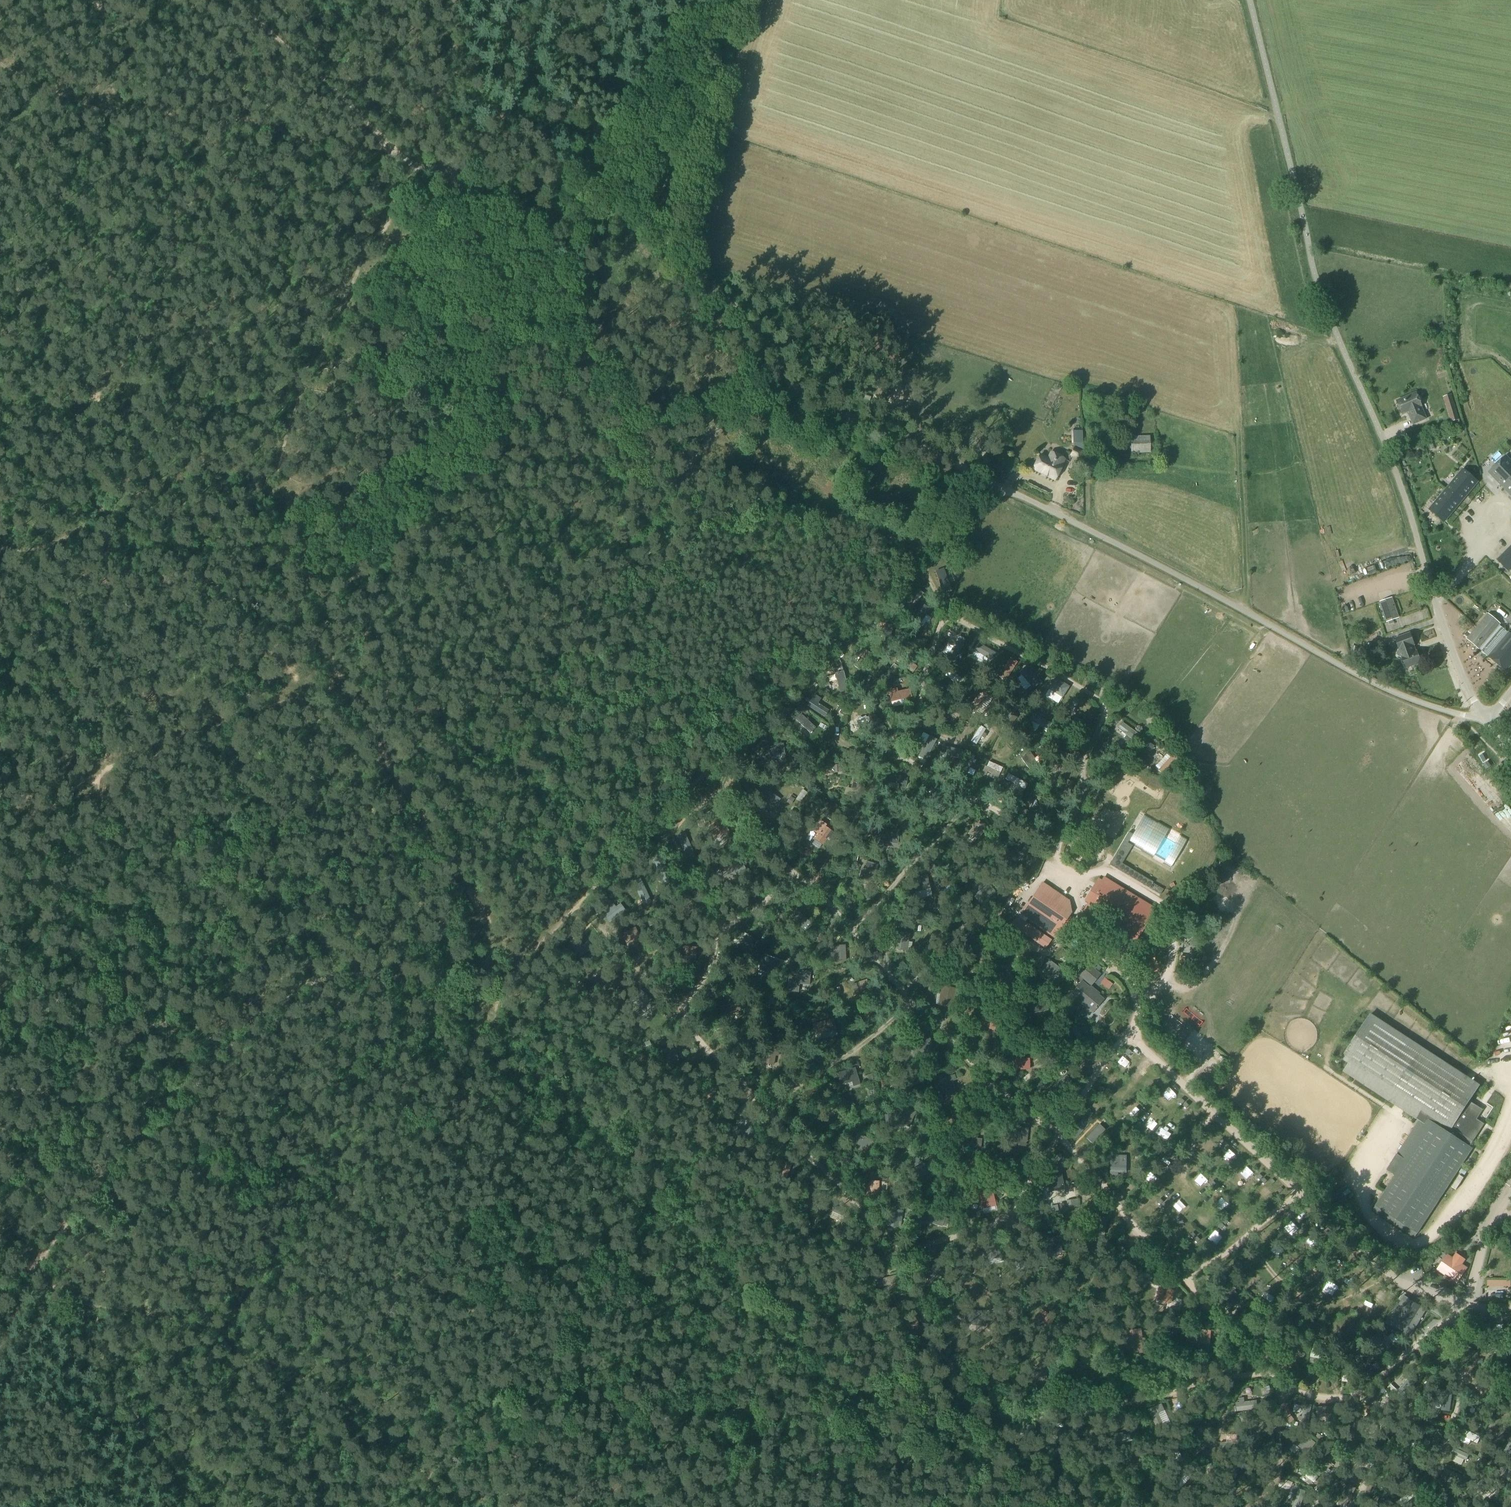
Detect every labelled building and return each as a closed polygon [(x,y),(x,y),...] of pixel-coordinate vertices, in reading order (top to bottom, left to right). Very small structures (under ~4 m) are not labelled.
[(1408,412),(1414,424),(1427,419),(1421,406),(1422,406),(1417,393),(1397,402),(1403,414),(1408,412)] [(1454,404),(1447,406),(1452,423),(1459,420),(1454,404)] [(1150,436),(1130,436),(1131,453),(1150,453),(1150,436)] [(1068,468),(1075,471),(1081,460),(1081,452),(1074,449),(1070,455),(1074,457),(1068,468)] [(1040,455),(1040,456),(1033,469),(1055,480),(1063,464),(1062,464),(1064,459),(1051,453),(1048,459),(1040,455)] [(1505,457),(1489,473),(1504,488),(1510,482),(1510,462),(1505,457)] [(1463,470),(1446,490),(1460,502),(1477,482),(1463,470)] [(1446,490),(1430,510),(1444,522),(1460,502),(1446,490)] [(1498,561),(1508,571),(1510,567),(1510,548),(1498,561)] [(944,592),(952,588),(943,566),(935,569),(944,592)] [(918,587),(905,606),(911,610),(925,592),(918,587)] [(1388,621),(1397,618),(1395,612),(1396,611),(1394,605),(1393,606),(1390,600),(1381,603),(1388,621)] [(924,603),(913,621),(921,626),(932,608),(924,603)] [(1488,613),(1467,639),(1480,649),(1499,625),(1501,623),(1488,613)] [(892,624),(886,623),(881,643),(887,644),(892,624)] [(1499,625),(1480,649),(1489,656),(1509,633),(1499,625)] [(1510,632),(1509,633),(1489,656),(1506,672),(1510,666),(1510,633),(1510,632)] [(1422,663),(1418,651),(1414,653),(1412,646),(1415,645),(1411,634),(1396,639),(1400,650),(1399,651),(1398,652),(1398,653),(1398,654),(1398,655),(1398,656),(1399,656),(1399,657),(1400,657),(1401,657),(1402,657),(1406,668),(1422,663)] [(965,641),(959,638),(951,654),(957,657),(965,641)] [(993,654),(979,645),(975,650),(989,660),(993,654)] [(870,652),(865,649),(854,666),(859,669),(870,652)] [(897,659),(914,674),(920,667),(902,653),(897,659)] [(1010,655),(997,678),(1004,682),(1017,659),(1010,655)] [(1037,678),(1026,666),(1021,670),(1033,683),(1037,678)] [(944,677),(958,687),(964,679),(950,669),(944,677)] [(842,670),(835,673),(840,692),(848,689),(842,670)] [(1069,687),(1055,679),(1048,690),(1062,699),(1069,687)] [(889,692),(891,700),(911,695),(909,687),(889,692)] [(970,706),(976,710),(988,693),(982,689),(970,706)] [(813,695),(807,703),(827,716),(832,708),(813,695)] [(1080,701),(1075,698),(1065,714),(1072,718),(1077,709),(1075,708),(1080,701)] [(1000,718),(1006,723),(1017,710),(1011,704),(1000,718)] [(965,713),(961,708),(948,718),(952,723),(965,713)] [(814,727),(800,712),(795,717),(809,732),(814,727)] [(1051,720),(1035,712),(1032,717),(1048,725),(1051,720)] [(855,721),(859,731),(860,734),(871,730),(865,717),(855,721)] [(1123,721),(1118,728),(1134,740),(1139,733),(1123,721)] [(986,728),(981,725),(972,738),(977,742),(986,728)] [(929,735),(917,757),(923,760),(935,738),(929,735)] [(1149,743),(1146,749),(1151,752),(1154,746),(1149,743)] [(786,760),(783,744),(776,745),(777,751),(765,753),(766,762),(779,760),(779,761),(786,760)] [(946,747),(944,755),(960,758),(962,750),(946,747)] [(1077,757),(1061,753),(1059,759),(1079,764),(1082,753),(1078,752),(1077,757)] [(960,770),(966,774),(975,757),(969,753),(960,770)] [(1173,753),(1158,770),(1163,774),(1178,758),(1173,753)] [(1035,766),(1026,754),(1022,758),(1027,765),(1024,767),(1027,770),(1029,769),(1030,770),(1035,766)] [(1001,769),(987,762),(984,769),(998,776),(1001,769)] [(1067,769),(1047,762),(1044,769),(1065,776),(1067,769)] [(889,773),(887,782),(905,786),(907,777),(889,773)] [(1009,773),(1006,780),(1023,788),(1027,782),(1009,773)] [(851,790),(863,793),(866,782),(854,779),(851,790)] [(1068,781),(1057,803),(1063,806),(1074,784),(1068,781)] [(926,798),(932,808),(945,801),(938,790),(926,798)] [(767,791),(762,803),(768,806),(768,807),(774,810),(781,795),(773,791),(772,794),(767,791)] [(895,796),(891,792),(885,798),(889,802),(895,796)] [(1033,800),(1028,798),(1025,805),(1029,807),(1033,800)] [(1510,827),(1510,814),(1503,806),(1494,814),(1509,829),(1510,827)] [(1025,808),(1021,816),(1039,825),(1043,816),(1025,808)] [(722,819),(709,827),(716,839),(729,831),(726,826),(727,826),(726,824),(725,825),(722,819)] [(973,822),(976,824),(970,833),(979,838),(986,826),(975,819),(973,822)] [(832,841),(836,835),(825,828),(826,826),(821,822),(815,832),(820,835),(817,840),(824,844),(828,838),(832,841)] [(884,830),(883,840),(898,842),(899,833),(884,830)] [(687,860),(696,856),(686,832),(676,836),(687,860)] [(1130,842),(1133,836),(1129,834),(1110,866),(1116,870),(1119,871),(1122,866),(1122,865),(1132,849),(1127,846),(1130,842)] [(1031,851),(1023,842),(1020,844),(1021,846),(1013,853),(1020,861),(1031,851)] [(663,879),(670,876),(661,854),(653,858),(663,879)] [(740,870),(744,868),(741,862),(721,872),(727,883),(743,875),(740,870)] [(873,882),(877,870),(866,867),(865,870),(862,869),(859,877),(870,880),(869,881),(873,882)] [(633,880),(644,904),(652,900),(641,876),(633,880)] [(916,892),(921,891),(930,889),(927,877),(913,880),(916,892)] [(1144,878),(1141,884),(1161,896),(1164,891),(1153,884),(1154,884),(1144,878)] [(1096,893),(1088,905),(1084,912),(1106,925),(1110,919),(1130,931),(1126,937),(1136,943),(1156,911),(1104,879),(1102,883),(1099,880),(1092,891),(1096,893)] [(983,903),(993,890),(981,881),(971,894),(983,903)] [(1029,915),(1056,934),(1070,914),(1055,904),(1061,895),(1049,887),(1029,915)] [(676,909),(685,918),(697,906),(688,897),(676,909)] [(604,914),(610,922),(625,911),(619,903),(604,914)] [(797,928),(806,919),(801,915),(800,917),(794,911),(790,916),(795,920),(792,923),(797,928)] [(1051,940),(1017,917),(1012,924),(1046,948),(1051,940)] [(896,937),(894,949),(906,951),(910,952),(912,943),(907,942),(909,934),(894,932),(894,937),(896,937)] [(749,946),(754,940),(749,937),(744,944),(742,942),(737,948),(747,956),(752,949),(749,946)] [(967,938),(967,946),(981,945),(981,937),(967,938)] [(843,946),(832,947),(832,956),(833,956),(833,961),(846,961),(846,954),(843,954),(843,946)] [(760,967),(773,972),(779,957),(766,952),(760,967)] [(1156,967),(1153,953),(1145,955),(1148,969),(1156,967)] [(1061,970),(1049,960),(1041,970),(1046,973),(1043,977),(1051,983),(1053,980),(1058,984),(1065,975),(1060,971),(1061,970)] [(1103,1000),(1089,989),(1100,975),(1087,964),(1080,974),(1080,975),(1077,979),(1082,984),(1073,995),(1094,1012),(1103,1000)] [(596,967),(589,977),(601,986),(607,978),(598,972),(600,970),(596,967)] [(797,974),(796,981),(803,981),(803,980),(809,980),(810,972),(804,971),(803,974),(797,974)] [(1014,991),(1004,974),(996,978),(1005,996),(1014,991)] [(857,1001),(868,998),(867,996),(872,994),(869,984),(853,989),(857,1001)] [(940,1005),(951,1007),(955,990),(943,988),(940,1005)] [(1027,1004),(1028,1013),(1047,1010),(1045,1001),(1027,1004)] [(1387,1170),(1395,1176),(1375,1206),(1417,1234),(1472,1150),(1469,1148),(1483,1127),(1476,1123),(1473,1124),(1468,1121),(1477,1107),(1469,1101),(1479,1086),(1371,1015),(1342,1059),(1349,1064),(1344,1072),(1419,1121),(1387,1170)] [(982,1018),(980,1026),(994,1028),(996,1021),(982,1018)] [(831,1024),(813,1027),(815,1037),(833,1034),(831,1024)] [(912,1050),(931,1047),(929,1036),(911,1038),(912,1050)] [(767,1042),(763,1063),(773,1065),(775,1054),(778,1055),(780,1044),(767,1042)] [(1014,1060),(1014,1068),(1029,1068),(1029,1060),(1014,1060)] [(833,1090),(851,1086),(849,1075),(830,1079),(833,1090)] [(1053,1084),(1060,1095),(1073,1085),(1066,1075),(1053,1084)] [(957,1093),(953,1081),(956,1080),(955,1076),(939,1081),(945,1098),(950,1096),(949,1095),(957,1093)] [(701,1088),(697,1090),(702,1102),(716,1095),(711,1086),(702,1091),(701,1088)] [(1132,1089),(1128,1092),(1134,1101),(1138,1098),(1132,1089)] [(1161,1099),(1166,1103),(1171,1098),(1166,1094),(1161,1099)] [(1066,1132),(1066,1134),(1066,1136),(1071,1145),(1072,1146),(1102,1115),(1083,1100),(1082,1102),(1070,1120),(1069,1122),(1068,1124),(1067,1126),(1067,1128),(1067,1130),(1066,1132)] [(814,1104),(801,1112),(807,1121),(820,1114),(814,1104)] [(909,1127),(915,1112),(904,1108),(898,1122),(909,1127)] [(1102,1115),(1072,1146),(1084,1161),(1118,1128),(1102,1115)] [(1027,1129),(1013,1127),(1012,1141),(1026,1142),(1027,1129)] [(734,1129),(735,1142),(750,1141),(749,1130),(738,1131),(738,1129),(734,1129)] [(976,1140),(976,1133),(962,1132),(961,1145),(979,1147),(980,1141),(976,1140)] [(858,1134),(853,1144),(870,1152),(875,1143),(858,1134)] [(1111,1171),(1126,1171),(1126,1157),(1111,1156),(1111,1171)] [(774,1183),(782,1187),(793,1163),(785,1160),(774,1183)] [(927,1176),(931,1168),(918,1162),(914,1169),(927,1176)] [(1049,1191),(1054,1190),(1063,1188),(1060,1168),(1045,1171),(1049,1191)] [(866,1200),(875,1201),(875,1192),(878,1193),(878,1181),(867,1181),(866,1200)] [(992,1191),(980,1194),(983,1208),(995,1205),(992,1191)] [(946,1213),(942,1212),(940,1207),(933,1205),(929,1219),(933,1220),(933,1222),(945,1226),(947,1220),(944,1219),(946,1213)] [(832,1210),(829,1218),(842,1223),(845,1215),(832,1210)] [(888,1225),(897,1226),(898,1219),(901,1220),(902,1215),(890,1213),(888,1225)] [(1089,1232),(1104,1234),(1106,1220),(1092,1217),(1089,1232)] [(1291,1238),(1296,1231),(1289,1225),(1284,1232),(1291,1238)] [(1212,1243),(1221,1240),(1217,1230),(1208,1234),(1212,1243)] [(1302,1231),(1296,1238),(1302,1244),(1308,1237),(1302,1231)] [(859,1234),(850,1233),(846,1257),(855,1258),(859,1234)] [(881,1246),(874,1238),(870,1242),(877,1250),(881,1246)] [(1046,1253),(1061,1252),(1059,1238),(1045,1239),(1046,1253)] [(985,1258),(1002,1256),(1000,1245),(983,1247),(985,1258)] [(1292,1263),(1296,1254),(1289,1251),(1285,1260),(1292,1263)] [(1447,1255),(1437,1270),(1447,1276),(1455,1282),(1457,1283),(1467,1269),(1461,1265),(1464,1260),(1463,1259),(1456,1255),(1453,1259),(1447,1255)] [(925,1273),(931,1282),(943,1274),(936,1263),(933,1265),(934,1268),(925,1273)] [(1211,1273),(1205,1278),(1210,1284),(1216,1280),(1211,1273)] [(1436,1284),(1436,1274),(1428,1274),(1428,1284),(1436,1284)] [(1154,1276),(1150,1281),(1155,1285),(1159,1280),(1154,1276)] [(1132,1286),(1128,1281),(1123,1286),(1127,1290),(1132,1286)] [(1157,1298),(1158,1298),(1158,1301),(1162,1302),(1162,1303),(1165,1304),(1167,1303),(1170,1304),(1170,1301),(1171,1301),(1174,1292),(1159,1289),(1157,1298)] [(1097,1290),(1093,1297),(1106,1304),(1110,1297),(1097,1290)] [(1231,1292),(1225,1297),(1240,1313),(1246,1308),(1231,1292)] [(1410,1300),(1411,1300),(1404,1296),(1392,1316),(1393,1317),(1389,1324),(1410,1337),(1427,1309),(1420,1305),(1420,1306),(1419,1308),(1409,1302),(1410,1300)] [(967,1311),(966,1323),(985,1325),(986,1319),(982,1319),(982,1313),(967,1311)] [(1050,1325),(1054,1318),(1042,1311),(1037,1319),(1041,1322),(1042,1320),(1050,1325)] [(899,1322),(901,1331),(918,1328),(917,1318),(899,1322)] [(1301,1323),(1304,1331),(1310,1328),(1306,1321),(1301,1323)] [(1375,1325),(1368,1331),(1372,1334),(1378,1329),(1375,1325)] [(1141,1340),(1140,1329),(1126,1331),(1128,1346),(1145,1344),(1144,1340),(1141,1340)] [(1186,1340),(1210,1342),(1211,1331),(1201,1330),(1201,1332),(1187,1330),(1186,1340)] [(1382,1332),(1376,1337),(1388,1351),(1394,1346),(1382,1332)] [(1273,1364),(1280,1371),(1294,1355),(1287,1348),(1273,1364)] [(1413,1352),(1380,1380),(1385,1386),(1389,1393),(1394,1406),(1395,1411),(1406,1398),(1407,1397),(1418,1382),(1421,1377),(1422,1371),(1413,1352)] [(1311,1353),(1309,1362),(1322,1365),(1324,1355),(1311,1353)] [(1084,1354),(1082,1361),(1096,1365),(1098,1357),(1084,1354)] [(1328,1383),(1339,1384),(1340,1358),(1330,1357),(1328,1383)] [(1163,1358),(1157,1360),(1159,1367),(1165,1365),(1163,1358)] [(988,1382),(987,1371),(968,1372),(969,1384),(988,1382)] [(1025,1382),(1045,1384),(1046,1373),(1041,1372),(1040,1375),(1026,1373),(1025,1382)] [(1457,1380),(1406,1398),(1440,1412),(1452,1415),(1453,1411),(1454,1407),(1455,1402),(1456,1398),(1457,1380)] [(1197,1393),(1198,1402),(1220,1398),(1219,1390),(1197,1393)] [(1284,1412),(1282,1419),(1287,1423),(1299,1426),(1309,1434),(1315,1400),(1297,1394),(1296,1394),(1294,1394),(1293,1394),(1292,1394),(1291,1395),(1290,1395),(1289,1396),(1288,1397),(1288,1398),(1287,1399),(1287,1400),(1285,1406),(1284,1412)] [(1161,1401),(1145,1404),(1148,1415),(1154,1430),(1165,1444),(1177,1440),(1181,1435),(1184,1431),(1184,1417),(1184,1415),(1180,1395),(1161,1401)] [(1406,1398),(1395,1411),(1397,1416),(1399,1426),(1429,1431),(1436,1432),(1446,1435),(1449,1421),(1452,1415),(1440,1412),(1406,1398)] [(1236,1402),(1237,1410),(1261,1406),(1259,1399),(1236,1402)] [(1315,1400),(1309,1434),(1310,1435),(1322,1443),(1333,1436),(1343,1429),(1342,1401),(1329,1401),(1315,1400)] [(1217,1443),(1213,1451),(1231,1454),(1232,1453),(1247,1456),(1249,1446),(1245,1436),(1239,1422),(1225,1419),(1220,1435),(1217,1443)] [(1280,1435),(1280,1439),(1282,1442),(1286,1449),(1294,1456),(1306,1466),(1322,1443),(1310,1435),(1309,1434),(1299,1426),(1287,1423),(1282,1419),(1281,1426),(1281,1431),(1280,1435)] [(1211,1427),(1188,1428),(1188,1436),(1211,1435),(1211,1427)] [(1480,1437),(1460,1427),(1457,1434),(1477,1444),(1480,1437)] [(1494,1445),(1506,1459),(1510,1463),(1510,1433),(1506,1440),(1497,1437),(1494,1445)] [(1282,1442),(1280,1439),(1281,1443),(1281,1447),(1282,1451),(1282,1454),(1283,1456),(1283,1459),(1283,1462),(1283,1465),(1282,1468),(1282,1471),(1281,1474),(1287,1476),(1309,1488),(1313,1489),(1321,1478),(1306,1466),(1294,1456),(1286,1449),(1282,1442)] [(1479,1470),(1501,1486),(1510,1490),(1510,1463),(1506,1459),(1494,1445),(1489,1455),(1486,1461),(1485,1464),(1479,1470)] [(1453,1448),(1451,1453),(1468,1461),(1470,1456),(1453,1448)] [(1372,1495),(1398,1506),(1416,1506),(1424,1491),(1383,1473),(1378,1482),(1372,1495)] [(1261,1500),(1279,1506),(1281,1506),(1303,1506),(1309,1488),(1287,1476),(1281,1474),(1280,1477),(1279,1479),(1278,1482),(1276,1485),(1273,1488),(1270,1491),(1268,1494),(1265,1497),(1261,1500)] [(1484,1476),(1475,1487),(1479,1490),(1482,1487),(1487,1491),(1492,1494),(1496,1489),(1486,1482),(1488,1479),(1484,1476)] [(1350,1485),(1339,1503),(1345,1506),(1356,1488),(1350,1485)] [(1366,1506),(1398,1506),(1372,1495),(1366,1506)]
